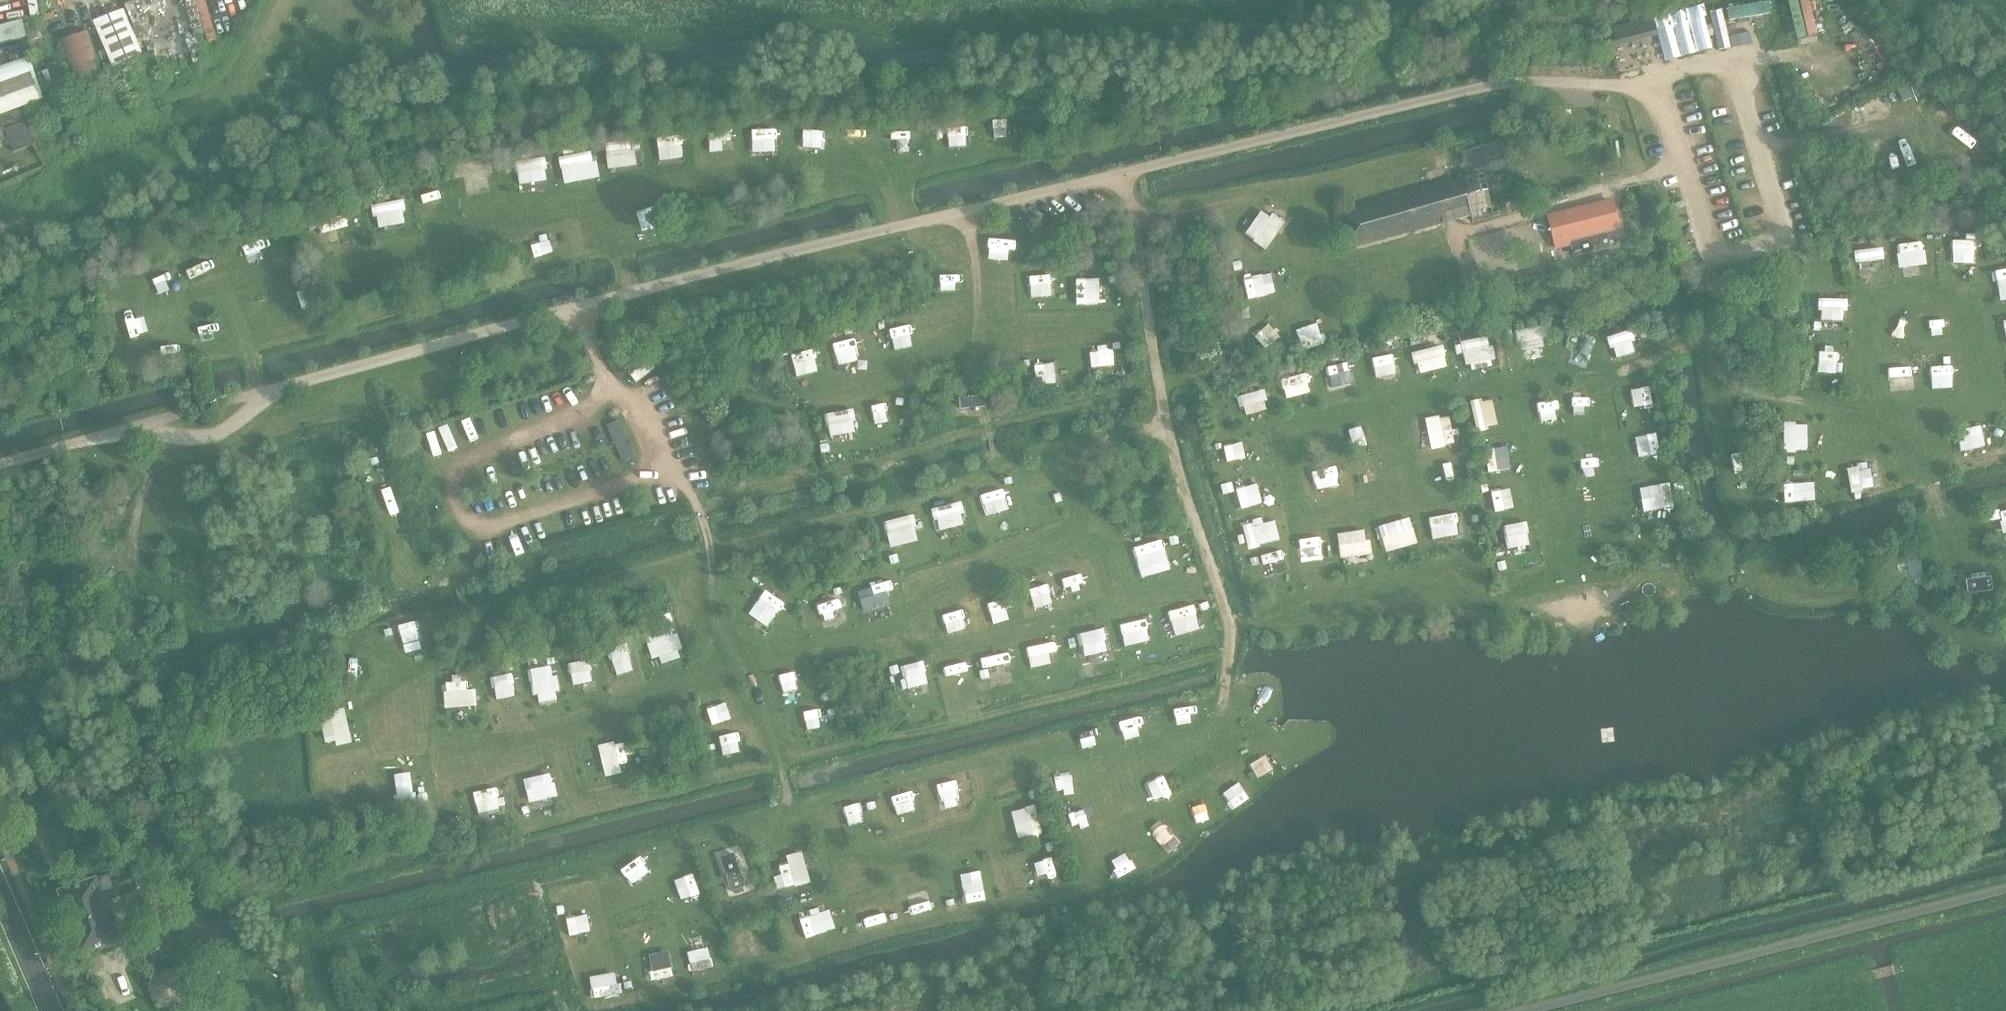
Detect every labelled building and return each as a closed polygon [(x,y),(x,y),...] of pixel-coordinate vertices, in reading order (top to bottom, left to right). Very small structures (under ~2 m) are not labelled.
[(1798,36),(1834,28),(1828,0),(1791,0),(1798,36)] [(1768,2),(1727,9),(1729,21),(1770,14),(1768,2)] [(1707,8),(1652,23),(1654,33),(1662,63),(1718,48),(1707,8)] [(123,10),(93,22),(114,70),(144,58),(123,10)] [(1721,10),(1710,13),(1713,29),(1718,51),(1730,48),(1721,10)] [(0,27),(0,38),(2,45),(28,38),(23,21),(0,27)] [(88,30),(58,40),(74,86),(104,75),(88,30)] [(1749,32),(1730,36),(1732,47),(1751,42),(1749,32)] [(0,68),(0,115),(44,99),(29,58),(0,68)] [(1909,84),(1897,89),(1901,100),(1913,95),(1909,84)] [(27,121),(5,130),(14,152),(35,144),(27,121)] [(778,128),(754,128),(754,150),(779,150),(778,128)] [(819,148),(820,132),(804,131),(803,147),(819,148)] [(711,132),(711,148),(733,150),(734,133),(711,132)] [(684,133),(660,134),(661,158),(685,157),(684,133)] [(1505,157),(1501,140),(1461,151),(1460,148),(1435,155),(1442,180),(1467,173),(1468,176),(1343,211),(1354,248),(1471,216),(1473,222),(1499,215),(1498,213),(1520,207),(1510,174),(1517,172),(1513,155),(1505,157)] [(636,143),(608,145),(610,166),(638,164),(636,143)] [(585,163),(594,162),(593,147),(563,150),(566,175),(586,173),(585,163)] [(546,156),(517,161),(521,183),(550,178),(546,156)] [(489,171),(466,174),(469,194),(492,190),(489,171)] [(418,192),(426,222),(450,216),(443,186),(418,192)] [(380,227),(408,222),(403,198),(376,204),(380,227)] [(1611,202),(1561,215),(1567,239),(1617,227),(1611,202)] [(1246,233),(1268,248),(1286,222),(1264,207),(1246,233)] [(333,243),(348,236),(339,214),(324,220),(333,243)] [(1607,234),(1575,242),(1578,256),(1585,255),(1604,250),(1611,248),(1607,234)] [(1975,240),(1953,241),(1953,263),(1975,262),(1975,240)] [(1922,242),(1903,242),(1904,260),(1922,259),(1922,242)] [(1863,269),(1868,269),(1867,260),(1883,259),(1883,249),(1861,250),(1863,269)] [(197,274),(213,270),(208,253),(192,256),(197,274)] [(941,283),(958,284),(959,260),(942,260),(941,283)] [(1276,293),(1274,269),(1257,271),(1257,273),(1241,274),(1244,297),(1276,293)] [(1033,296),(1054,294),(1053,273),(1031,274),(1033,296)] [(1101,276),(1078,276),(1079,304),(1102,303),(1101,276)] [(127,287),(109,293),(113,304),(131,298),(127,287)] [(1848,320),(1848,297),(1820,297),(1820,320),(1848,320)] [(1910,337),(1912,308),(1892,307),(1891,335),(1910,337)] [(116,323),(118,341),(136,339),(134,320),(116,323)] [(897,347),(917,342),(912,321),(892,326),(897,347)] [(1319,321),(1298,327),(1305,349),(1326,343),(1319,321)] [(1518,329),(1522,350),(1548,345),(1545,325),(1518,329)] [(1265,329),(1252,339),(1261,350),(1274,340),(1265,329)] [(1639,353),(1636,332),(1609,336),(1612,357),(1639,353)] [(1496,363),(1490,334),(1464,340),(1471,369),(1496,363)] [(1575,359),(1586,361),(1591,337),(1580,335),(1575,359)] [(838,343),(844,373),(859,370),(853,340),(838,343)] [(1422,372),(1450,364),(1444,344),(1416,352),(1422,372)] [(1093,366),(1116,364),(1115,345),(1091,348),(1093,366)] [(1821,347),(1820,371),(1844,372),(1845,360),(1837,360),(1837,348),(1821,347)] [(815,348),(794,353),(799,374),(820,369),(815,348)] [(1376,379),(1400,376),(1397,353),(1373,356),(1376,379)] [(1062,361),(1038,362),(1038,382),(1062,382),(1062,361)] [(1330,387),(1356,383),(1353,361),(1326,365),(1330,387)] [(1283,381),(1290,398),(1314,389),(1307,371),(1283,381)] [(986,394),(986,385),(961,385),(960,393),(986,394)] [(1634,407),(1653,407),(1652,386),(1634,387),(1634,407)] [(1243,393),(1244,411),(1268,410),(1267,392),(1243,393)] [(961,397),(962,409),(965,409),(974,408),(978,408),(986,407),(985,395),(973,396),(961,397)] [(1475,424),(1496,425),(1497,401),(1476,400),(1475,424)] [(870,405),(873,423),(897,420),(894,401),(870,405)] [(827,413),(832,435),(859,430),(854,407),(827,413)] [(1450,413),(1427,417),(1432,447),(1455,443),(1450,413)] [(622,418),(609,422),(621,461),(635,457),(622,418)] [(1785,423),(1786,450),(1807,449),(1807,422),(1785,423)] [(1985,427),(1969,430),(1972,449),(1988,446),(1985,427)] [(1637,437),(1643,458),(1663,452),(1657,431),(1637,437)] [(1252,442),(1224,447),(1227,464),(1255,459),(1252,442)] [(1489,447),(1489,469),(1511,469),(1510,446),(1489,447)] [(1869,463),(1850,464),(1852,489),(1883,487),(1882,466),(1869,467),(1869,463)] [(1306,472),(1310,496),(1333,493),(1329,469),(1306,472)] [(1789,502),(1811,501),(1809,478),(1787,479),(1789,502)] [(1271,501),(1267,479),(1238,484),(1242,506),(1271,501)] [(1659,516),(1679,510),(1670,482),(1650,488),(1659,516)] [(1495,487),(1496,504),(1516,503),(1515,486),(1495,487)] [(988,514),(1011,508),(1006,487),(982,493),(988,514)] [(935,506),(938,526),(962,522),(959,503),(935,506)] [(1431,514),(1434,537),(1463,534),(1461,511),(1431,514)] [(892,545),(921,539),(915,513),(886,520),(892,545)] [(1379,525),(1387,551),(1419,542),(1412,515),(1379,525)] [(1249,546),(1272,542),(1267,517),(1245,521),(1249,546)] [(1529,521),(1507,523),(1510,546),(1531,544),(1529,521)] [(1342,557),(1372,553),(1368,528),(1339,532),(1342,557)] [(1323,536),(1303,537),(1304,565),(1323,565),(1323,536)] [(1142,549),(1149,564),(1164,557),(1158,542),(1142,549)] [(1282,550),(1265,553),(1268,573),(1285,570),(1282,550)] [(1923,558),(1906,560),(1908,584),(1925,582),(1923,558)] [(1992,590),(1990,577),(1966,581),(1968,593),(1992,590)] [(860,591),(866,611),(895,603),(888,579),(873,584),(873,587),(860,591)] [(760,583),(745,605),(770,621),(784,599),(760,583)] [(1050,583),(1031,587),(1036,607),(1055,602),(1050,583)] [(842,596),(819,602),(826,627),(848,621),(842,596)] [(981,604),(987,624),(1012,617),(1006,596),(981,604)] [(1172,609),(1176,633),(1203,629),(1198,604),(1172,609)] [(946,614),(952,633),(972,626),(966,608),(946,614)] [(402,624),(408,650),(424,646),(418,620),(402,624)] [(1143,620),(1123,624),(1127,644),(1148,639),(1143,620)] [(1084,663),(1111,659),(1105,627),(1079,631),(1084,663)] [(649,639),(654,656),(684,647),(679,630),(649,639)] [(1027,647),(1032,667),(1060,660),(1056,640),(1027,647)] [(636,669),(629,644),(611,649),(618,674),(636,669)] [(988,656),(996,685),(1016,679),(1008,651),(988,656)] [(593,660),(572,661),(573,682),(594,682),(593,660)] [(908,695),(930,692),(927,660),(905,663),(908,695)] [(559,701),(557,667),(533,668),(535,694),(544,693),(544,702),(559,701)] [(788,704),(803,700),(794,670),(780,674),(788,704)] [(498,697),(518,695),(516,674),(495,676),(498,697)] [(479,705),(479,683),(446,684),(447,706),(479,705)] [(1189,706),(1192,727),(1211,725),(1209,703),(1189,706)] [(328,743),(353,739),(347,706),(322,710),(328,743)] [(1082,732),(1064,736),(1067,753),(1085,750),(1082,732)] [(621,738),(600,744),(608,775),(629,769),(621,738)] [(414,772),(395,774),(398,802),(417,800),(414,772)] [(549,773),(528,778),(533,797),(553,792),(549,773)] [(480,812),(506,807),(502,786),(476,791),(480,812)] [(1190,807),(1198,827),(1211,823),(1204,802),(1190,807)] [(1019,837),(1043,831),(1037,804),(1013,809),(1019,837)] [(803,854),(782,860),(784,868),(776,870),(780,886),(809,879),(803,854)] [(735,857),(721,862),(725,875),(731,891),(745,887),(743,879),(740,870),(737,863),(735,857)] [(1020,870),(1023,887),(1039,885),(1036,867),(1020,870)] [(96,877),(58,891),(80,954),(118,940),(96,877)] [(914,912),(933,909),(930,889),(910,893),(914,912)] [(172,891),(142,902),(149,920),(179,909),(172,891)] [(803,915),(806,935),(837,930),(834,910),(803,915)] [(157,1006),(180,1005),(190,983),(169,967),(148,983),(157,1006)] [(657,976),(662,993),(681,988),(676,971),(657,976)]
